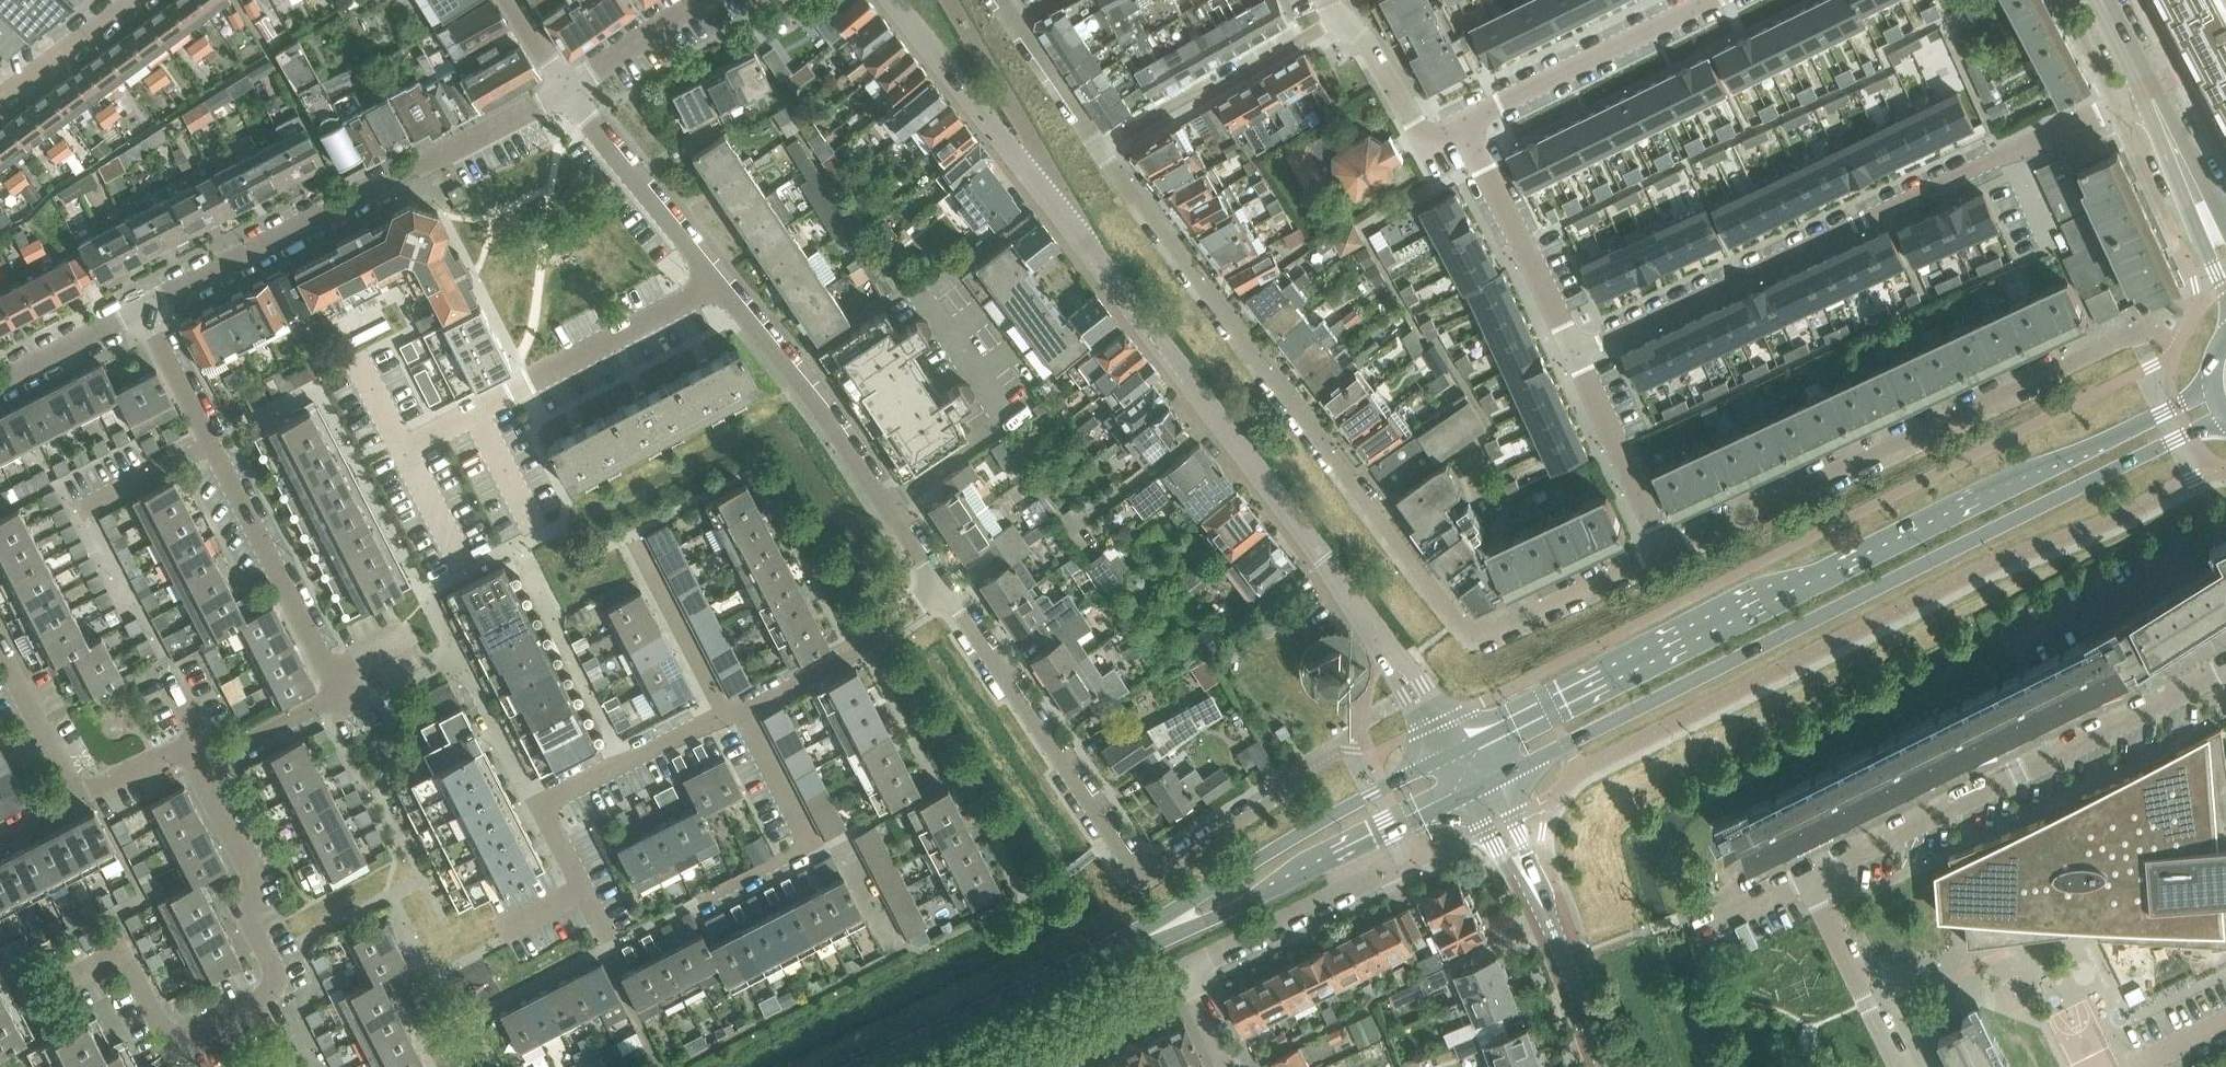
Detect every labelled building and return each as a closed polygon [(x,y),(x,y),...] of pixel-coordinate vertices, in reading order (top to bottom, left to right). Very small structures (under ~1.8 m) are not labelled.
[(28,38),(29,39),(43,29),(50,23),(75,4),(70,0),(0,0),(0,11),(28,38)] [(197,0),(176,0),(169,5),(188,31),(208,16),(197,0)] [(208,16),(221,6),(227,15),(238,10),(231,0),(197,0),(208,16)] [(254,0),(252,0),(243,5),(251,19),(261,13),(254,0)] [(479,0),(422,0),(437,25),(479,0)] [(508,27),(490,0),(489,0),(436,29),(450,52),(454,57),(490,37),(508,27)] [(582,0),(574,0),(543,19),(565,54),(601,30),(582,0)] [(632,0),(582,0),(601,30),(636,7),(632,0)] [(876,10),(868,0),(855,0),(832,18),(844,34),(876,10)] [(1104,4),(1101,0),(1076,0),(1038,20),(1038,26),(1047,41),(1075,23),(1104,4)] [(1120,0),(1101,0),(1104,4),(1109,14),(1112,20),(1116,27),(1120,35),(1134,27),(1120,0)] [(1141,5),(1138,0),(1120,0),(1134,27),(1139,37),(1148,32),(1142,21),(1148,18),(1141,5)] [(1154,29),(1160,26),(1166,22),(1168,21),(1157,0),(1138,0),(1141,5),(1148,18),(1154,29)] [(1168,21),(1174,18),(1181,14),(1183,13),(1176,0),(1157,0),(1168,21)] [(1222,22),(1217,25),(1209,11),(1214,8),(1210,0),(1207,0),(1198,5),(1195,7),(1203,21),(1225,60),(1239,52),(1222,22)] [(1232,4),(1230,0),(1210,0),(1214,8),(1222,3),(1231,18),(1222,22),(1239,52),(1254,43),(1232,4)] [(1252,6),(1247,9),(1243,0),(1230,0),(1232,4),(1254,43),(1268,35),(1252,6)] [(1283,27),(1267,0),(1258,0),(1259,2),(1252,6),(1268,35),(1283,27)] [(1283,27),(1288,24),(1279,0),(1267,0),(1283,27)] [(1444,3),(1435,8),(1430,0),(1387,0),(1373,7),(1393,45),(1407,38),(1409,42),(1407,43),(1432,92),(1478,67),(1476,63),(1481,60),(1466,32),(1461,35),(1444,3)] [(1526,1),(1543,37),(1561,29),(1547,0),(1529,0),(1526,1)] [(1561,29),(1578,20),(1569,0),(1547,0),(1561,29)] [(1578,20),(1596,11),(1591,0),(1569,0),(1578,20)] [(1596,11),(1614,3),(1613,0),(1591,0),(1596,11)] [(1811,6),(1829,42),(1849,33),(1833,0),(1824,0),(1811,6)] [(1849,33),(1868,24),(1863,14),(1856,0),(1833,0),(1849,33)] [(1863,14),(1881,5),(1879,0),(1856,0),(1863,14)] [(2044,0),(2020,0),(2010,5),(2023,29),(2051,14),(2044,0)] [(2225,125),(2225,0),(2160,0),(2225,125)] [(1526,1),(1508,10),(1526,46),(1543,37),(1526,1)] [(1978,11),(1973,2),(1963,7),(1968,16),(1978,11)] [(1937,3),(1929,7),(1935,19),(1943,15),(1937,3)] [(188,31),(169,5),(147,21),(167,47),(188,31)] [(1811,6),(1792,15),(1810,52),(1829,42),(1811,6)] [(1225,60),(1203,21),(1195,7),(1183,13),(1181,14),(1185,21),(1191,18),(1195,26),(1189,29),(1194,39),(1211,68),(1225,60)] [(1929,7),(1922,10),(1927,22),(1935,19),(1929,7)] [(245,24),(238,10),(227,15),(235,29),(245,24)] [(1508,10),(1490,19),(1508,55),(1526,46),(1508,10)] [(7,58),(28,38),(0,11),(0,51),(7,58)] [(1983,20),(1978,11),(1968,16),(1973,25),(1983,20)] [(259,20),(270,36),(278,31),(267,14),(259,20)] [(1057,56),(1095,32),(1099,29),(1107,24),(1112,20),(1109,14),(1081,32),(1075,23),(1047,41),(1057,56)] [(1211,68),(1194,39),(1188,42),(1178,24),(1185,21),(1181,14),(1174,18),(1168,21),(1166,22),(1196,76),(1211,68)] [(2064,39),(2051,14),(2023,29),(2036,53),(2064,39)] [(1792,15),(1774,24),(1792,60),(1810,52),(1792,15)] [(854,66),(895,34),(881,16),(839,47),(854,66)] [(1490,19),(1472,28),(1489,64),(1508,55),(1490,19)] [(1057,56),(1067,71),(1095,53),(1120,35),(1116,27),(1112,20),(1107,24),(1111,32),(1101,38),(1099,29),(1095,32),(1057,56)] [(167,47),(147,21),(126,37),(145,63),(167,47)] [(1166,55),(1182,84),(1196,76),(1166,22),(1160,26),(1154,29),(1152,30),(1158,40),(1166,55)] [(1900,22),(1892,26),(1898,38),(1906,35),(1900,22)] [(1774,24),(1755,33),(1773,70),(1792,60),(1774,24)] [(1892,26),(1884,30),(1890,42),(1898,38),(1892,26)] [(432,67),(461,118),(479,108),(454,66),(494,43),(501,53),(518,42),(508,27),(490,37),(454,57),(450,52),(446,54),(448,59),(432,67)] [(1182,84),(1166,55),(1158,59),(1149,44),(1158,40),(1152,30),(1148,32),(1139,37),(1138,38),(1146,53),(1168,92),(1182,84)] [(1755,33),(1736,42),(1754,79),(1773,70),(1755,33)] [(878,76),(908,52),(895,34),(854,66),(845,73),(849,78),(856,73),(865,85),(878,76)] [(213,48),(203,35),(195,41),(205,54),(213,48)] [(1113,61),(1121,56),(1128,51),(1125,45),(1120,35),(1095,53),(1067,71),(1076,85),(1113,61)] [(1923,36),(1911,42),(1915,50),(1927,44),(1923,36)] [(145,63),(126,37),(105,52),(124,78),(145,63)] [(1972,46),(1968,37),(1957,42),(1961,51),(1972,46)] [(1168,92),(1146,53),(1138,38),(1125,45),(1128,51),(1130,55),(1137,52),(1145,67),(1137,71),(1145,85),(1153,100),(1168,92)] [(318,75),(298,39),(275,53),(294,88),(318,75)] [(2077,63),(2064,39),(2036,53),(2049,78),(2077,63)] [(205,54),(195,41),(187,47),(197,60),(205,54)] [(539,74),(518,42),(501,53),(494,43),(454,66),(479,108),(539,74)] [(1736,42),(1716,52),(1734,88),(1754,79),(1736,42)] [(1911,42),(1900,48),(1904,56),(1915,50),(1911,42)] [(1976,56),(1972,46),(1961,51),(1965,61),(1976,56)] [(1076,85),(1086,100),(1114,82),(1136,69),(1134,67),(1130,55),(1128,51),(1121,56),(1113,61),(1076,85)] [(124,78),(105,52),(84,68),(103,94),(124,78)] [(782,52),(771,58),(782,78),(793,72),(782,52)] [(874,98),(918,65),(908,52),(878,76),(865,85),(874,98)] [(461,118),(432,67),(424,53),(417,57),(425,71),(415,76),(418,81),(444,128),(461,118)] [(770,86),(754,55),(753,53),(724,67),(742,101),(770,86)] [(1306,53),(1288,63),(1306,93),(1313,89),(1323,105),(1324,104),(1328,111),(1330,116),(1339,110),(1306,54),(1306,53)] [(1710,55),(1694,63),(1712,100),(1729,92),(1710,55)] [(1871,60),(1864,63),(1870,73),(1876,71),(1871,60)] [(1983,71),(1979,62),(1968,67),(1972,76),(1983,71)] [(1288,63),(1271,73),(1303,128),(1304,131),(1322,121),(1319,117),(1317,112),(1315,110),(1306,115),(1297,98),(1306,93),(1288,63)] [(1694,63),(1678,71),(1697,108),(1712,100),(1694,63)] [(2091,88),(2077,63),(2049,78),(2063,103),(2091,88)] [(893,105),(928,78),(918,65),(874,98),(881,106),(889,100),(893,105)] [(171,80),(160,66),(152,72),(162,86),(171,80)] [(742,101),(724,67),(700,80),(718,113),(742,101)] [(103,94),(84,68),(72,77),(91,103),(103,94)] [(1851,68),(1844,72),(1850,84),(1857,80),(1851,68)] [(1086,100),(1096,116),(1133,91),(1145,85),(1137,71),(1136,69),(1114,82),(1086,100)] [(389,151),(353,85),(345,71),(323,84),(360,157),(364,164),(389,151)] [(1678,71),(1663,78),(1682,115),(1697,108),(1678,71)] [(1987,79),(1983,71),(1972,76),(1976,85),(1987,79)] [(162,86),(152,72),(144,78),(154,92),(162,86)] [(1844,72),(1836,75),(1842,87),(1850,84),(1844,72)] [(233,98),(254,85),(248,73),(227,86),(233,98)] [(1271,73),(1254,83),(1271,113),(1278,109),(1287,123),(1282,127),(1280,129),(1285,137),(1286,138),(1303,128),(1271,73)] [(409,140),(386,96),(374,74),(353,85),(389,151),(409,140)] [(360,157),(323,84),(318,75),(294,88),(319,133),(318,134),(338,169),(360,157)] [(1889,75),(1877,80),(1881,88),(1893,83),(1889,75)] [(91,103),(72,77),(50,93),(69,119),(91,103)] [(899,134),(944,99),(928,78),(893,105),(883,113),(899,134)] [(1663,78),(1648,86),(1666,123),(1682,115),(1663,78)] [(1991,89),(1987,79),(1976,85),(1980,94),(1991,89)] [(718,113),(700,80),(670,95),(687,129),(718,113)] [(1877,80),(1865,86),(1869,94),(1881,88),(1877,80)] [(444,128),(418,81),(406,88),(405,85),(386,96),(409,140),(427,130),(430,135),(444,128)] [(1254,83),(1237,93),(1268,147),(1285,137),(1280,129),(1271,133),(1262,118),(1271,113),(1254,83)] [(1133,112),(1153,100),(1145,85),(1133,91),(1096,116),(1105,130),(1133,112)] [(1813,85),(1805,88),(1811,101),(1819,97),(1813,85)] [(1648,86),(1633,93),(1651,130),(1666,123),(1648,86)] [(1805,88),(1798,92),(1804,104),(1811,101),(1805,88)] [(1995,98),(1991,89),(1980,94),(1984,103),(1995,98)] [(1958,92),(1937,102),(1953,137),(1974,127),(1958,92)] [(69,119),(50,93),(28,109),(47,135),(69,119)] [(1237,93),(1217,104),(1218,106),(1235,134),(1236,133),(1245,128),(1245,129),(1251,140),(1243,145),(1251,156),(1259,152),(1267,147),(1268,147),(1237,93)] [(1633,93),(1617,101),(1635,138),(1651,130),(1633,93)] [(1848,93),(1836,99),(1840,107),(1852,101),(1848,93)] [(1836,99),(1825,104),(1828,112),(1840,107),(1836,99)] [(2011,110),(2006,100),(1996,104),(2001,115),(2011,110)] [(1617,101),(1602,108),(1620,145),(1635,138),(1617,101)] [(121,116),(111,102),(104,108),(114,121),(121,116)] [(1774,102),(1767,105),(1773,118),(1780,114),(1774,102)] [(1937,102),(1917,112),(1933,147),(1953,137),(1937,102)] [(926,151),(963,122),(948,103),(901,135),(911,148),(920,142),(926,151)] [(204,116),(198,104),(182,114),(188,126),(204,116)] [(2001,115),(1996,104),(1987,108),(1992,119),(2001,115)] [(1767,105),(1759,109),(1765,121),(1773,118),(1767,105)] [(792,117),(789,112),(786,106),(772,115),(779,125),(792,117)] [(1230,130),(1217,107),(1203,116),(1212,130),(1216,138),(1230,130)] [(114,121),(104,108),(95,115),(105,128),(114,121)] [(1602,108),(1587,116),(1605,153),(1620,145),(1602,108)] [(47,135),(28,109),(6,125),(26,151),(47,135)] [(1807,111),(1796,117),(1799,125),(1811,119),(1807,111)] [(1917,112),(1896,121),(1913,156),(1933,147),(1917,112)] [(276,128),(282,139),(301,176),(324,164),(304,127),(299,116),(276,128)] [(1587,116),(1571,123),(1590,160),(1605,153),(1587,116)] [(800,128),(792,117),(779,125),(786,137),(800,128)] [(1796,117),(1784,122),(1787,130),(1799,125),(1796,117)] [(816,120),(804,129),(824,156),(837,147),(816,120)] [(1732,121),(1724,125),(1730,137),(1738,133),(1732,121)] [(1896,121),(1877,131),(1893,166),(1913,156),(1896,121)] [(957,157),(978,141),(963,122),(926,151),(918,157),(925,166),(937,157),(941,162),(954,152),(957,157)] [(689,152),(713,136),(707,123),(678,137),(689,152)] [(1571,123),(1556,131),(1574,168),(1590,160),(1571,123)] [(1136,154),(1133,156),(1142,167),(1143,166),(1150,174),(1198,148),(1184,124),(1182,125),(1135,152),(1136,154)] [(6,125),(0,130),(0,159),(5,166),(26,151),(6,125)] [(1724,125),(1717,128),(1722,140),(1730,137),(1724,125)] [(1767,130),(1755,135),(1758,143),(1770,138),(1767,130)] [(161,143),(155,131),(140,141),(146,153),(161,143)] [(1556,131),(1540,139),(1558,176),(1574,168),(1556,131)] [(1877,131),(1856,140),(1873,175),(1893,166),(1877,131)] [(764,196),(722,134),(690,156),(731,218),(764,196)] [(1393,177),(1393,162),(1402,157),(1391,137),(1382,143),(1370,135),(1336,154),(1327,139),(1310,149),(1307,144),(1288,155),(1308,190),(1324,181),(1331,192),(1334,193),(1344,187),(1357,197),(1393,177)] [(1701,135),(1693,139),(1699,151),(1707,147),(1701,135)] [(1755,135),(1743,140),(1747,148),(1758,143),(1755,135)] [(73,151),(63,138),(55,144),(64,157),(73,151)] [(806,150),(797,138),(785,146),(793,158),(806,150)] [(2181,285),(2136,189),(2118,151),(2111,154),(2104,138),(2037,169),(2061,219),(2093,204),(2095,208),(2062,224),(2076,253),(2065,258),(2081,292),(2124,271),(2132,288),(2137,286),(2144,303),(2181,285)] [(301,176),(282,139),(260,151),(279,188),(301,176)] [(1540,139),(1525,146),(1544,183),(1558,176),(1540,139)] [(1693,139),(1686,143),(1691,155),(1699,151),(1693,139)] [(1856,140),(1836,150),(1853,185),(1873,175),(1856,140)] [(951,187),(983,163),(982,162),(990,156),(978,141),(957,157),(954,152),(941,162),(936,166),(940,170),(933,175),(946,191),(951,187)] [(1243,151),(1237,142),(1225,148),(1231,158),(1243,151)] [(64,157),(55,144),(46,150),(56,163),(64,157)] [(1525,146),(1509,154),(1527,191),(1544,183),(1525,146)] [(1198,148),(1150,174),(1165,193),(1209,168),(1210,168),(1198,148)] [(1726,148),(1714,153),(1718,161),(1730,156),(1726,148)] [(813,162),(806,150),(793,158),(801,170),(813,162)] [(1671,150),(1663,154),(1669,166),(1676,163),(1671,150)] [(1836,150),(1816,160),(1833,195),(1853,185),(1836,150)] [(279,188),(260,151),(237,162),(257,199),(279,188)] [(1714,153),(1702,158),(1706,166),(1718,161),(1714,153)] [(1663,154),(1655,158),(1661,170),(1669,166),(1663,154)] [(1816,160),(1796,169),(1813,204),(1833,195),(1816,160)] [(1248,161),(1234,169),(1239,179),(1239,180),(1250,174),(1254,172),(1248,161)] [(257,199),(237,162),(215,174),(234,211),(257,199)] [(819,172),(813,162),(801,170),(807,180),(819,172)] [(1010,198),(983,163),(951,187),(963,202),(956,207),(972,227),(984,218),(995,229),(1019,210),(1009,199),(1010,198)] [(1209,168),(1165,193),(1180,212),(1227,186),(1215,165),(1210,168),(1209,168)] [(1640,165),(1632,169),(1638,181),(1646,178),(1640,165)] [(30,183),(20,169),(12,176),(22,189),(30,183)] [(1632,169),(1625,173),(1631,185),(1638,181),(1632,169)] [(1796,169),(1776,179),(1792,214),(1813,204),(1796,169)] [(1271,188),(1257,170),(1254,172),(1250,174),(1262,194),(1271,188)] [(1678,170),(1667,176),(1670,184),(1682,178),(1678,170)] [(98,185),(91,171),(75,181),(82,194),(98,185)] [(825,181),(819,172),(807,180),(813,189),(825,181)] [(234,211),(215,174),(192,186),(211,223),(234,211)] [(22,189),(12,176),(3,182),(14,195),(22,189)] [(1667,176),(1655,182),(1659,189),(1670,184),(1667,176)] [(1776,179),(1756,189),(1772,223),(1792,214),(1776,179)] [(807,180),(799,184),(811,203),(817,212),(824,208),(818,199),(819,198),(813,189),(807,180)] [(1609,180),(1601,184),(1607,196),(1615,193),(1609,180)] [(82,194),(75,181),(64,187),(53,196),(58,207),(82,194)] [(825,181),(813,189),(819,198),(831,190),(825,181)] [(1227,186),(1180,212),(1195,231),(1243,205),(1231,184),(1227,186)] [(1601,184),(1594,188),(1600,200),(1607,196),(1601,184)] [(211,223),(192,186),(170,197),(189,235),(211,223)] [(467,198),(461,186),(450,192),(455,203),(467,198)] [(806,257),(782,223),(793,215),(774,189),(764,196),(731,218),(773,279),(806,257)] [(1756,189),(1735,198),(1752,233),(1772,223),(1756,189)] [(837,199),(831,190),(819,198),(818,199),(824,208),(837,199)] [(1638,190),(1627,196),(1630,204),(1642,198),(1638,190)] [(1456,192),(1422,211),(1433,231),(1467,213),(1456,192)] [(1984,193),(1963,202),(1978,237),(1999,228),(1984,193)] [(1578,195),(1570,199),(1576,211),(1584,207),(1578,195)] [(1627,196),(1615,201),(1619,209),(1630,204),(1627,196)] [(189,235),(170,197),(147,209),(166,246),(189,235)] [(1735,198),(1714,208),(1731,243),(1752,233),(1735,198)] [(842,209),(837,199),(824,208),(829,217),(842,209)] [(1570,199),(1563,203),(1569,215),(1576,211),(1570,199)] [(312,261),(293,270),(312,306),(312,305),(325,299),(338,292),(343,289),(379,271),(383,269),(389,266),(397,268),(419,275),(422,280),(440,315),(441,317),(476,300),(477,299),(468,283),(473,281),(458,252),(453,254),(445,237),(448,232),(437,211),(434,210),(434,209),(416,202),(415,203),(412,202),(392,213),(390,220),(371,230),(368,225),(336,242),(338,247),(312,261)] [(1284,209),(1280,202),(1270,208),(1274,215),(1284,209)] [(1963,202),(1942,211),(1958,246),(1978,237),(1963,202)] [(1243,205),(1195,231),(1196,232),(1212,251),(1256,225),(1244,204),(1243,205)] [(1555,207),(1548,211),(1554,222),(1561,218),(1560,216),(1555,207)] [(824,208),(817,212),(834,239),(841,235),(835,226),(829,217),(824,208)] [(1707,208),(1686,217),(1702,253),(1723,243),(1707,208)] [(166,246),(147,209),(124,221),(144,258),(166,246)] [(842,209),(829,217),(835,226),(848,218),(842,209)] [(1288,216),(1284,209),(1274,215),(1278,222),(1288,216)] [(1598,210),(1587,215),(1590,223),(1602,218),(1598,210)] [(1942,211),(1922,220),(1937,255),(1958,246),(1942,211)] [(1054,299),(1042,284),(1041,285),(1029,269),(1060,246),(1040,220),(1033,212),(1006,233),(1004,231),(999,234),(1005,242),(976,265),(976,264),(974,266),(1054,371),(1057,369),(1056,369),(1084,347),(1088,352),(1092,349),(1092,350),(1121,328),(1115,320),(1095,293),(1065,316),(1053,300),(1054,299)] [(1467,213),(1433,231),(1444,251),(1478,232),(1467,213)] [(1587,215),(1575,221),(1579,229),(1590,223),(1587,215)] [(1686,217),(1665,227),(1681,262),(1702,253),(1686,217)] [(854,227),(848,218),(835,226),(841,235),(854,227)] [(1922,220),(1901,229),(1916,264),(1937,255),(1922,220)] [(144,258),(124,221),(102,233),(121,270),(144,258)] [(1256,225),(1212,251),(1226,269),(1268,246),(1256,225)] [(1310,239),(1302,225),(1285,235),(1293,249),(1310,239)] [(1364,242),(1354,225),(1333,236),(1343,254),(1364,242)] [(860,237),(854,227),(841,235),(848,245),(860,237)] [(1665,227),(1645,236),(1661,271),(1681,262),(1665,227)] [(1889,230),(1868,239),(1885,274),(1905,264),(1889,230)] [(1478,232),(1444,251),(1454,271),(1489,252),(1478,232)] [(121,270),(102,233),(79,245),(83,253),(96,279),(98,282),(121,270)] [(1645,236),(1625,245),(1641,280),(1661,271),(1645,236)] [(867,247),(860,237),(848,245),(855,255),(867,247)] [(47,253),(39,238),(29,242),(37,257),(47,253)] [(1334,249),(1327,240),(1326,238),(1314,246),(1323,257),(1334,249)] [(1868,239),(1848,249),(1864,284),(1885,274),(1868,239)] [(37,257),(29,242),(19,248),(27,262),(37,257)] [(1390,244),(1378,251),(1383,259),(1394,252),(1390,244)] [(1625,245),(1605,254),(1621,289),(1641,280),(1625,245)] [(873,258),(867,247),(855,255),(861,264),(862,265),(873,258)] [(1376,263),(1367,247),(1357,252),(1366,269),(1376,263)] [(846,318),(827,289),(824,285),(835,276),(826,263),(818,249),(806,257),(773,279),(814,340),(846,318)] [(1254,264),(1233,275),(1242,291),(1252,286),(1283,269),(1272,249),(1252,260),(1254,264)] [(1848,249),(1828,258),(1844,293),(1864,284),(1848,249)] [(1394,252),(1383,259),(1387,266),(1398,260),(1394,252)] [(1489,252),(1454,271),(1465,290),(1504,272),(1503,271),(1500,273),(1489,252)] [(96,279),(83,253),(68,260),(82,286),(96,279)] [(1605,254),(1583,264),(1599,299),(1621,289),(1605,254)] [(2001,256),(1989,261),(1992,269),(2004,264),(2001,256)] [(880,268),(873,258),(862,265),(868,276),(880,268)] [(1828,258),(1807,268),(1824,302),(1844,293),(1828,258)] [(82,286),(68,260),(45,272),(60,301),(83,289),(82,286)] [(1989,261),(1977,266),(1980,274),(1992,269),(1989,261)] [(1386,280),(1376,263),(1366,269),(1358,274),(1361,279),(1369,274),(1377,286),(1386,280)] [(861,264),(849,272),(857,285),(869,277),(868,276),(862,265),(861,264)] [(311,310),(291,272),(289,267),(265,280),(267,283),(287,322),(311,310)] [(886,278),(880,268),(868,276),(869,277),(875,286),(886,278)] [(1807,268),(1787,277),(1804,312),(1824,302),(1807,268)] [(1286,269),(1248,299),(1263,319),(1300,290),(1301,290),(1313,281),(1306,273),(1295,281),(1286,269)] [(60,301),(45,272),(22,284),(37,313),(60,301)] [(1504,272),(1465,290),(1466,291),(1469,289),(1478,309),(1513,292),(1504,272)] [(1960,274),(1948,279),(1951,287),(1963,282),(1960,274)] [(1787,277),(1767,286),(1783,321),(1804,312),(1787,277)] [(893,288),(886,278),(875,286),(882,296),(893,288)] [(1948,279),(1936,284),(1939,292),(1951,287),(1948,279)] [(287,322),(267,283),(265,284),(263,281),(253,286),(255,289),(243,295),(267,340),(290,327),(287,322)] [(2087,322),(2068,282),(2039,295),(2058,336),(2087,322)] [(1412,283),(1401,290),(1405,297),(1416,291),(1412,283)] [(22,284),(0,296),(0,298),(14,325),(37,313),(22,284)] [(1767,286),(1747,296),(1763,331),(1783,321),(1767,286)] [(2120,310),(2110,287),(2086,299),(2095,318),(2098,325),(2122,313),(2120,310)] [(1300,290),(1263,319),(1279,339),(1307,317),(1308,317),(1298,305),(1308,298),(1301,290),(1300,290)] [(1416,291),(1405,297),(1409,305),(1421,298),(1416,291)] [(1918,291),(1906,297),(1910,305),(1922,300),(1918,291)] [(267,340),(243,295),(242,292),(232,297),(234,300),(224,305),(247,350),(267,340)] [(1513,292),(1478,309),(1487,329),(1523,313),(1513,292)] [(1400,305),(1394,293),(1384,298),(1391,310),(1400,305)] [(2058,336),(2039,295),(2009,309),(2028,350),(2058,336)] [(1747,296),(1726,305),(1743,340),(1763,331),(1747,296)] [(0,298),(0,332),(14,325),(0,298)] [(482,303),(424,333),(435,354),(493,324),(482,303)] [(247,350),(224,305),(214,310),(212,307),(203,312),(204,315),(228,360),(247,350)] [(1726,305),(1706,315),(1722,350),(1743,340),(1726,305)] [(1888,305),(1877,310),(1880,318),(1892,313),(1888,305)] [(1331,329),(1294,358),(1298,363),(1297,364),(1295,368),(1301,375),(1305,375),(1306,374),(1310,379),(1339,356),(1337,354),(1330,345),(1340,338),(1338,336),(1347,329),(1350,326),(1363,317),(1356,309),(1355,308),(1332,327),(1332,328),(1331,329)] [(2028,350),(2009,309),(1980,323),(1999,363),(2028,350)] [(940,395),(909,349),(926,337),(928,335),(930,333),(930,330),(930,327),(929,324),(928,322),(926,320),(923,319),(920,318),(917,319),(915,320),(897,331),(883,310),(826,349),(835,361),(831,364),(853,396),(857,394),(879,427),(875,429),(897,462),(900,459),(909,472),(966,434),(952,412),(969,401),(971,399),(973,396),(973,394),(973,391),(972,388),(971,385),(968,384),(966,382),(963,382),(960,382),(957,384),(940,395)] [(1877,310),(1865,316),(1868,324),(1880,318),(1877,310)] [(1523,313),(1487,329),(1497,349),(1532,333),(1523,313)] [(228,360),(204,315),(192,321),(191,318),(181,323),(183,326),(180,327),(204,372),(228,360)] [(1706,315),(1686,324),(1702,359),(1722,350),(1706,315)] [(1307,317),(1279,339),(1294,358),(1331,329),(1332,328),(1332,327),(1325,319),(1316,327),(1308,317),(1307,317)] [(1432,318),(1421,324),(1425,332),(1436,326),(1432,318)] [(1999,363),(1980,323),(1950,336),(1969,377),(1986,369),(1999,363)] [(1686,324),(1666,333),(1682,368),(1702,359),(1686,324)] [(1848,324),(1836,329),(1840,337),(1852,332),(1848,324)] [(493,325),(435,355),(446,377),(504,347),(493,325)] [(1436,326),(1425,332),(1429,340),(1441,333),(1436,326)] [(1426,350),(1414,329),(1403,337),(1416,359),(1425,352),(1427,351),(1426,350)] [(1836,329),(1824,335),(1828,343),(1840,337),(1836,329)] [(1106,366),(1135,344),(1124,330),(1084,360),(1090,368),(1101,360),(1106,366)] [(1532,333),(1497,349),(1506,369),(1541,353),(1532,333)] [(1666,333),(1645,343),(1662,378),(1682,368),(1666,333)] [(1969,377),(1950,336),(1921,350),(1940,391),(1969,377)] [(410,342),(400,347),(404,354),(405,354),(414,349),(410,342)] [(1808,342),(1796,348),(1800,356),(1811,350),(1808,342)] [(1645,343),(1624,353),(1640,388),(1662,378),(1645,343)] [(1093,401),(1103,393),(1147,360),(1135,344),(1106,366),(1110,372),(1086,392),(1093,401)] [(1450,367),(1435,344),(1426,350),(1427,351),(1425,352),(1440,374),(1450,367)] [(505,347),(447,378),(458,399),(516,369),(505,347)] [(757,387),(736,348),(673,381),(694,420),(757,387)] [(1796,348),(1784,353),(1788,361),(1800,356),(1796,348)] [(414,349),(405,354),(409,362),(418,357),(414,350),(414,349)] [(1339,356),(1310,379),(1322,395),(1360,365),(1361,366),(1372,357),(1365,349),(1345,364),(1339,356)] [(1940,391),(1921,350),(1891,364),(1910,404),(1940,391)] [(1467,353),(1456,360),(1461,368),(1472,361),(1467,353)] [(1541,353),(1506,369),(1516,390),(1551,373),(1541,353)] [(316,377),(308,360),(302,363),(305,369),(287,378),(293,389),(316,377)] [(1129,394),(1148,380),(1150,381),(1158,375),(1147,360),(1103,393),(1109,402),(1125,390),(1129,394)] [(1472,361),(1461,368),(1465,375),(1477,368),(1472,361)] [(1767,362),(1755,367),(1759,375),(1771,370),(1767,362)] [(1910,404),(1891,364),(1862,377),(1881,418),(1910,404)] [(121,403),(115,391),(113,388),(101,365),(81,375),(100,413),(119,403),(121,403)] [(1360,365),(1322,395),(1323,395),(1324,397),(1339,417),(1374,390),(1373,389),(1366,380),(1369,378),(1370,377),(1361,366),(1360,365)] [(1755,367),(1743,373),(1747,380),(1759,375),(1755,367)] [(424,369),(415,374),(419,382),(428,377),(424,369)] [(293,389),(287,378),(283,370),(272,376),(281,395),(293,389)] [(176,411),(155,371),(135,381),(157,422),(176,411)] [(1551,373),(1516,390),(1525,410),(1560,393),(1551,373)] [(100,413),(81,375),(61,385),(81,423),(100,413)] [(428,377),(419,382),(423,390),(433,385),(428,377)] [(1881,418),(1862,377),(1833,391),(1851,432),(1870,423),(1881,418)] [(1129,434),(1167,404),(1150,381),(1148,380),(1129,394),(1132,399),(1113,414),(1129,434)] [(157,422),(135,381),(115,391),(121,403),(119,403),(135,433),(157,422)] [(694,420),(673,381),(610,414),(630,453),(694,420)] [(1727,381),(1715,386),(1718,394),(1730,389),(1727,381)] [(81,423),(61,385),(41,396),(61,434),(81,423)] [(433,385),(423,390),(427,397),(436,392),(433,385)] [(1715,386),(1703,391),(1707,399),(1718,394),(1715,386)] [(1338,418),(1337,419),(1345,429),(1347,427),(1354,437),(1389,412),(1374,390),(1339,417),(1338,418)] [(268,401),(263,391),(248,399),(253,409),(268,401)] [(1492,391),(1481,398),(1485,406),(1496,399),(1492,391)] [(1851,432),(1833,391),(1802,405),(1822,445),(1851,432)] [(436,392),(427,397),(431,405),(441,400),(436,392)] [(1414,429),(1373,457),(1374,458),(1379,465),(1387,470),(1387,471),(1387,473),(1387,474),(1388,476),(1388,477),(1389,479),(1390,480),(1391,481),(1392,482),(1393,483),(1394,484),(1396,485),(1397,485),(1399,486),(1400,486),(1402,486),(1404,486),(1488,427),(1468,394),(1467,393),(1414,429)] [(1560,393),(1525,410),(1535,430),(1570,414),(1560,393)] [(61,434),(41,396),(21,406),(40,444),(61,434)] [(1496,399),(1485,406),(1490,413),(1501,406),(1496,399)] [(1686,400),(1674,405),(1678,413),(1690,407),(1686,400)] [(1125,442),(1140,463),(1186,428),(1168,404),(1167,404),(1129,434),(1122,438),(1121,437),(1099,454),(1103,459),(1110,453),(1125,442)] [(263,458),(327,425),(317,405),(253,438),(258,452),(258,457),(262,459),(263,458)] [(1674,405),(1662,410),(1666,418),(1678,413),(1674,405)] [(1822,445),(1802,405),(1773,419),(1792,459),(1822,445)] [(40,444),(21,406),(2,416),(21,454),(40,444)] [(1389,412),(1354,437),(1361,446),(1358,448),(1367,459),(1370,457),(1371,458),(1373,457),(1414,429),(1397,406),(1396,407),(1395,408),(1389,412)] [(630,453),(610,414),(547,447),(567,486),(630,453)] [(1570,414),(1535,430),(1544,450),(1579,434),(1570,414)] [(1080,437),(1099,422),(1093,415),(1074,430),(1080,437)] [(2,416),(0,417),(0,462),(1,464),(21,454),(2,416)] [(1792,459),(1773,419),(1744,432),(1763,473),(1792,459)] [(180,436),(173,424),(161,430),(168,443),(180,436)] [(273,478),(338,446),(327,425),(263,458),(269,472),(268,478),(272,479),(273,478)] [(130,440),(124,428),(112,433),(118,447),(130,440)] [(1763,473),(1744,432),(1715,446),(1733,486),(1763,473)] [(159,447),(152,434),(141,441),(147,453),(159,447)] [(1579,434),(1544,450),(1554,471),(1589,455),(1579,434)] [(110,450),(103,437),(91,444),(98,456),(110,450)] [(1497,437),(1485,443),(1489,451),(1501,445),(1497,437)] [(1178,494),(1212,468),(1207,461),(1210,459),(1198,444),(1185,454),(1183,452),(1170,462),(1172,464),(1134,493),(1132,491),(1125,497),(1143,520),(1178,494)] [(1501,445),(1489,451),(1493,459),(1505,453),(1501,445)] [(284,499),(349,467),(338,446),(273,478),(280,492),(278,497),(282,499),(284,499)] [(1733,486),(1715,446),(1685,459),(1704,500),(1716,495),(1733,486)] [(90,460),(84,448),(71,454),(78,467),(90,460)] [(71,471),(64,458),(51,465),(58,478),(71,471)] [(1704,500),(1685,459),(1656,473),(1674,514),(1704,500)] [(947,494),(928,508),(946,533),(976,512),(987,505),(971,481),(978,476),(969,462),(939,483),(946,493),(947,494)] [(1451,501),(1462,493),(1448,463),(1436,469),(1399,497),(1418,523),(1412,527),(1460,592),(1461,592),(1470,602),(1474,599),(1479,606),(1499,596),(1496,592),(1504,588),(1506,593),(1508,592),(1490,552),(1489,551),(1488,551),(1488,552),(1485,555),(1468,532),(1472,529),(1478,537),(1485,531),(1480,524),(1483,522),(1469,504),(1459,511),(1451,501)] [(294,519),(358,485),(349,467),(284,499),(289,512),(289,518),(293,519),(294,519)] [(1178,528),(1231,487),(1220,472),(1217,474),(1212,468),(1178,494),(1184,501),(1167,514),(1178,528)] [(50,482),(43,469),(32,474),(39,487),(50,482)] [(31,492),(24,479),(12,485),(19,498),(31,492)] [(1517,479),(1505,485),(1509,492),(1520,487),(1517,479)] [(143,521),(183,500),(172,480),(132,501),(143,521)] [(715,525),(755,504),(745,484),(704,505),(715,525)] [(304,539),(368,505),(358,485),(294,519),(300,532),(299,538),(303,539),(304,539)] [(4,489),(0,491),(0,507),(11,502),(4,489)] [(61,501),(55,489),(42,496),(48,508),(61,501)] [(1265,529),(1235,491),(1199,520),(1228,558),(1265,529)] [(1033,526),(1052,514),(1041,497),(1022,508),(1033,526)] [(1627,538),(1609,497),(1578,511),(1597,551),(1627,538)] [(153,541),(193,520),(183,500),(143,521),(153,541)] [(725,546),(766,525),(755,504),(715,525),(725,546)] [(314,558),(379,525),(368,505),(304,539),(310,552),(309,558),(312,559),(314,558)] [(976,512),(946,533),(963,558),(988,541),(996,553),(1016,540),(1022,536),(1013,522),(1004,529),(987,505),(976,512)] [(70,519),(64,507),(51,513),(58,526),(70,519)] [(26,526),(17,509),(0,518),(0,540),(26,526)] [(1597,551),(1578,511),(1549,525),(1567,565),(1597,551)] [(117,525),(111,512),(99,518),(106,531),(117,525)] [(164,561),(204,541),(193,520),(153,541),(164,561)] [(79,536),(72,524),(60,530),(67,542),(79,536)] [(678,545),(667,524),(644,536),(654,557),(678,545)] [(324,578),(389,545),(379,525),(314,558),(321,571),(320,578),(322,579),(324,578)] [(736,567),(777,546),(766,525),(725,546),(736,567)] [(1567,565),(1549,525),(1514,541),(1532,581),(1567,565)] [(35,543),(26,526),(0,540),(0,561),(35,543)] [(129,545),(123,533),(110,539),(117,551),(129,545)] [(1292,564),(1268,533),(1227,565),(1251,596),(1292,564)] [(1006,567),(980,584),(997,610),(1028,589),(1012,564),(1031,550),(1022,536),(1016,540),(996,553),(1006,567)] [(2211,546),(2218,559),(2118,622),(2117,621),(2086,639),(2089,645),(2122,629),(2138,661),(2125,667),(2128,674),(2127,675),(2128,675),(2156,659),(2225,614),(2225,538),(2211,546)] [(87,552),(81,540),(69,546),(75,559),(87,552)] [(174,581),(214,560),(204,541),(164,561),(174,581)] [(1532,581),(1514,541),(1490,552),(1508,592),(1532,581)] [(44,560),(35,543),(0,561),(0,583),(44,560)] [(335,598),(399,565),(389,545),(324,578),(331,591),(330,598),(332,599),(335,598)] [(689,565),(678,545),(654,557),(665,577),(689,565)] [(745,585),(786,564),(777,546),(736,567),(745,585)] [(1103,551),(1084,566),(1102,592),(1122,577),(1120,574),(1110,561),(1103,551)] [(139,565),(133,552),(120,558),(127,571),(139,565)] [(1118,555),(1110,561),(1120,574),(1128,567),(1118,555)] [(96,569),(90,557),(77,563),(84,576),(96,569)] [(52,576),(44,560),(0,583),(0,586),(7,600),(52,576)] [(185,601),(225,580),(214,560),(174,581),(185,601)] [(756,605),(797,584),(786,564),(745,585),(756,605)] [(343,619),(405,588),(409,585),(399,565),(335,598),(341,611),(340,618),(343,619)] [(699,585),(689,565),(665,577),(675,598),(699,585)] [(456,616),(514,587),(519,583),(520,580),(518,576),(515,575),(509,578),(503,566),(446,596),(456,616)] [(150,584),(143,571),(131,578),(137,590),(150,584)] [(105,586),(99,573),(86,580),(93,592),(105,586)] [(16,617),(61,593),(52,576),(7,600),(16,617)] [(195,620),(235,599),(225,580),(185,601),(195,620)] [(766,624),(807,603),(797,584),(756,605),(766,624)] [(709,604),(699,585),(675,598),(685,616),(709,604)] [(467,636),(524,607),(527,605),(530,601),(530,598),(527,595),(519,598),(514,587),(456,616),(467,636)] [(1028,589),(997,610),(1014,635),(1038,618),(1047,631),(1049,634),(1081,613),(1079,609),(1070,597),(1060,603),(1056,606),(1051,598),(1044,597),(1040,599),(1031,587),(1028,589)] [(114,603),(107,590),(95,597),(101,609),(114,603)] [(651,612),(640,591),(602,611),(612,632),(651,612)] [(160,604),(153,592),(141,598),(148,610),(160,604)] [(24,633),(70,610),(61,593),(16,617),(24,633)] [(235,626),(245,620),(235,599),(195,620),(206,641),(213,637),(235,626)] [(776,645),(817,624),(807,603),(766,624),(776,645)] [(719,625),(709,604),(685,616),(695,637),(719,625)] [(282,626),(272,606),(245,620),(235,626),(245,645),(282,626)] [(122,619),(116,607),(103,614),(110,626),(122,619)] [(477,656),(534,627),(538,624),(540,621),(540,618),(537,615),(529,617),(524,607),(467,636),(477,656)] [(33,650),(79,626),(70,610),(24,633),(33,650)] [(170,624),(164,612),(152,618),(158,631),(170,624)] [(662,632),(651,612),(612,632),(623,652),(662,632)] [(1056,643),(1031,660),(1046,682),(1087,654),(1076,637),(1091,627),(1081,613),(1049,634),(1056,643)] [(143,630),(137,617),(124,624),(131,636),(143,630)] [(1215,621),(1176,652),(1185,664),(1226,634),(1215,621)] [(787,666),(828,645),(817,624),(776,645),(787,666)] [(729,644),(719,625),(695,637),(705,656),(729,644)] [(88,644),(87,643),(79,626),(33,650),(43,668),(61,659),(88,644)] [(293,646),(282,626),(245,645),(255,665),(293,646)] [(487,675),(544,647),(550,644),(551,639),(549,635),(546,635),(540,637),(534,627),(477,656),(487,675)] [(1755,860),(2021,728),(2128,675),(2127,675),(2128,674),(2125,667),(2138,661),(2122,629),(2089,645),(1722,827),(1726,835),(1724,836),(1724,837),(1728,855),(1744,850),(1743,848),(1747,846),(1755,860)] [(180,644),(174,631),(162,638),(168,650),(180,644)] [(633,671),(672,651),(662,632),(623,652),(633,671)] [(71,678),(111,657),(100,636),(87,643),(88,644),(61,659),(71,678)] [(588,645),(583,636),(571,643),(576,651),(588,645)] [(223,657),(213,637),(206,641),(200,644),(210,664),(223,657)] [(154,651),(147,638),(135,644),(142,657),(154,651)] [(1360,667),(1359,659),(1356,653),(1352,648),(1345,644),(1336,642),(1326,645),(1318,651),(1315,659),(1313,667),(1316,677),(1320,682),(1326,686),(1334,689),(1341,688),(1348,686),(1354,680),(1358,675),(1360,667)] [(739,664),(729,644),(705,656),(716,676),(739,664)] [(303,666),(293,646),(255,665),(265,685),(303,666)] [(498,695),(555,666),(559,664),(561,659),(558,655),(550,657),(544,647),(487,675),(498,695)] [(643,691),(682,671),(672,651),(633,671),(643,691)] [(1087,654),(1046,682),(1048,685),(1065,710),(1085,697),(1095,711),(1128,689),(1113,668),(1102,676),(1089,657),(1087,654)] [(598,665),(593,656),(581,662),(586,671),(598,665)] [(82,699),(122,678),(111,657),(71,678),(82,699)] [(228,667),(223,657),(210,664),(216,674),(228,667)] [(750,685),(739,664),(716,676),(726,697),(750,685)] [(314,687),(303,666),(265,685),(277,707),(314,687)] [(508,715),(565,687),(568,685),(571,682),(570,676),(566,675),(560,677),(555,666),(498,695),(508,715)] [(868,690),(857,669),(816,690),(827,711),(868,690)] [(692,692),(682,671),(643,691),(654,712),(692,692)] [(608,684),(603,675),(591,682),(596,690),(608,684)] [(240,691),(233,677),(221,683),(228,697),(240,691)] [(456,695),(448,681),(427,692),(435,706),(456,695)] [(518,735),(576,706),(579,704),(582,699),(579,695),(571,697),(565,687),(508,715),(518,735)] [(837,731),(878,710),(868,690),(827,711),(837,731)] [(618,704),(617,701),(614,696),(602,702),(606,710),(618,704)] [(250,709),(243,697),(231,703),(238,716),(250,709)] [(1100,749),(1116,771),(1139,756),(1146,766),(1163,755),(1220,716),(1208,697),(1203,699),(1205,701),(1189,709),(1187,705),(1167,719),(1168,721),(1147,732),(1146,730),(1136,737),(1130,728),(1100,749)] [(482,746),(462,705),(421,726),(431,745),(422,750),(433,771),(482,746)] [(529,755),(586,726),(591,722),(591,717),(588,715),(581,717),(576,706),(518,735),(529,755)] [(795,727),(785,706),(761,718),(772,739),(795,727)] [(847,751),(888,730),(878,710),(837,731),(847,751)] [(629,725),(625,717),(613,723),(617,731),(629,725)] [(1289,733),(1283,724),(1274,730),(1280,739),(1289,733)] [(540,776),(598,745),(602,740),(602,737),(598,735),(591,737),(586,726),(529,755),(540,776)] [(806,747),(795,727),(772,739),(782,759),(806,747)] [(331,740),(325,728),(312,734),(319,747),(331,740)] [(2222,729),(2177,753),(2178,757),(2145,773),(2144,771),(2082,795),(2085,803),(2047,822),(2045,819),(1950,856),(1954,867),(1940,875),(1943,915),(1966,916),(1970,945),(2071,932),(2070,923),(2097,925),(2098,939),(2139,941),(2139,945),(2153,944),(2152,942),(2212,946),(2212,950),(2225,949),(2225,947),(2225,756),(2222,729)] [(857,771),(898,750),(888,730),(847,751),(857,771)] [(314,759),(304,739),(266,759),(276,779),(314,759)] [(1271,761),(1258,740),(1246,747),(1260,768),(1271,761)] [(708,755),(702,743),(693,747),(699,759),(708,755)] [(443,791),(492,766),(482,746),(433,771),(443,791)] [(816,768),(806,747),(782,759),(793,779),(816,768)] [(342,761),(335,749),(322,755),(329,768),(342,761)] [(10,767),(1,750),(0,750),(0,772),(10,767)] [(867,791),(908,770),(898,750),(857,771),(867,791)] [(686,766),(680,754),(672,758),(678,770),(686,766)] [(1207,801),(1232,784),(1221,767),(1205,778),(1197,767),(1179,779),(1163,755),(1146,766),(1153,777),(1145,782),(1169,816),(1193,800),(1202,794),(1207,801)] [(744,796),(725,758),(704,769),(724,807),(744,796)] [(325,779),(314,759),(276,779),(286,798),(325,779)] [(453,811),(502,785),(492,766),(443,791),(453,811)] [(18,783),(10,767),(0,772),(0,792),(18,783)] [(352,780),(345,768),(333,775),(340,787),(352,780)] [(826,787),(816,768),(793,779),(803,799),(826,787)] [(724,807),(704,769),(683,779),(697,806),(703,817),(724,807)] [(878,811),(919,790),(908,770),(867,791),(878,811)] [(443,791),(433,771),(396,790),(406,809),(443,791)] [(335,799),(325,779),(286,798),(297,819),(335,799)] [(28,801),(18,783),(0,792),(0,815),(28,801)] [(463,831),(513,805),(502,785),(453,811),(463,831)] [(678,796),(672,785),(663,790),(669,801),(678,796)] [(194,806),(184,786),(146,805),(156,826),(194,806)] [(362,800),(355,787),(343,794),(349,807),(362,800)] [(836,807),(826,787),(803,799),(813,819),(836,807)] [(958,809),(948,788),(907,809),(918,829),(958,809)] [(669,801),(663,790),(653,795),(659,806),(669,801)] [(453,811),(443,791),(406,809),(416,829),(453,811)] [(346,819),(335,799),(297,819),(307,839),(346,819)] [(650,813),(643,800),(634,804),(640,817),(650,813)] [(473,850),(523,825),(513,805),(463,831),(473,850)] [(205,827),(194,806),(156,826),(167,846),(205,827)] [(718,847),(703,817),(697,806),(677,817),(697,858),(718,847)] [(846,827),(836,807),(813,819),(823,839),(846,827)] [(372,821),(366,808),(353,814),(360,827),(372,821)] [(928,849),(968,829),(958,809),(918,829),(928,849)] [(118,857),(95,811),(76,820),(100,866),(118,857)] [(463,831),(453,811),(416,829),(427,849),(463,831)] [(629,823),(623,811),(615,815),(621,827),(629,823)] [(130,830),(123,817),(110,824),(117,836),(130,830)] [(697,858),(677,817),(657,827),(677,868),(697,858)] [(356,840),(346,819),(307,839),(318,859),(356,840)] [(100,866),(76,820),(60,829),(83,875),(100,866)] [(483,870),(533,845),(523,825),(473,850),(483,870)] [(886,846),(875,825),(852,837),(863,858),(886,846)] [(215,847),(205,827),(167,846),(177,866),(215,847)] [(677,868),(657,827),(637,838),(657,879),(677,868)] [(83,875),(60,829),(44,837),(67,883),(83,875)] [(382,840),(376,829),(364,835),(370,847),(382,840)] [(938,869),(978,848),(968,829),(928,849),(938,869)] [(473,850),(463,831),(427,849),(437,869),(473,850)] [(749,840),(756,860),(773,854),(766,834),(749,840)] [(67,883),(44,837),(26,846),(49,892),(67,883)] [(141,851),(134,837),(121,844),(128,857),(141,851)] [(657,879),(637,838),(616,848),(637,889),(657,879)] [(366,860),(356,840),(318,859),(328,880),(366,860)] [(494,891),(544,866),(533,845),(483,870),(494,891)] [(49,892),(26,846),(9,855),(33,901),(49,892)] [(896,866),(886,846),(863,858),(873,877),(896,866)] [(226,868),(215,847),(177,866),(188,887),(199,881),(200,882),(226,868)] [(989,869),(978,848),(938,869),(949,890),(989,869)] [(483,870),(473,850),(437,869),(447,889),(483,870)] [(9,855),(0,860),(0,877),(17,909),(33,901),(9,855)] [(151,870),(144,858),(132,864),(139,877),(151,870)] [(829,873),(822,861),(814,865),(820,877),(829,873)] [(906,885),(896,866),(873,877),(883,897),(906,885)] [(812,882),(806,869),(797,873),(804,886),(812,882)] [(959,910),(999,889),(989,869),(949,890),(959,910)] [(494,891),(483,870),(447,889),(458,910),(494,891)] [(0,877),(0,917),(17,909),(0,877)] [(161,890),(155,877),(142,884),(149,897),(161,890)] [(867,923),(843,877),(825,886),(849,932),(867,923)] [(795,890),(789,878),(781,882),(787,894),(795,890)] [(168,922),(210,901),(200,882),(199,881),(188,887),(158,902),(168,922)] [(1418,901),(1432,929),(1473,908),(1472,905),(1475,904),(1470,893),(1466,894),(1460,881),(1418,901)] [(131,896),(126,886),(124,883),(112,889),(118,902),(131,896)] [(917,906),(906,885),(883,897),(894,918),(917,906)] [(778,899),(772,886),(764,891),(770,903),(778,899)] [(849,932),(825,886),(808,895),(832,941),(849,932)] [(114,904),(108,892),(95,898),(102,911),(114,904)] [(762,907),(755,895),(747,899),(753,911),(762,907)] [(832,941),(808,895),(792,903),(816,949),(832,941)] [(98,913),(91,900),(80,906),(86,919),(98,913)] [(179,942),(220,921),(210,901),(168,922),(179,942)] [(745,916),(739,903),(730,908),(736,920),(745,916)] [(816,949),(792,903),(775,912),(799,958),(816,949)] [(928,926),(917,906),(894,918),(905,938),(928,926)] [(1422,933),(1410,908),(1397,915),(1409,940),(1422,933)] [(1432,929),(1445,956),(1487,935),(1480,922),(1483,921),(1478,909),(1475,911),(1473,908),(1432,929)] [(80,922),(74,909),(61,915),(68,928),(80,922)] [(729,923),(723,911),(714,916),(719,928),(729,923)] [(144,925),(137,912),(125,918),(132,931),(144,925)] [(697,924),(691,912),(682,916),(688,928),(697,924)] [(799,958),(775,912),(758,920),(782,966),(799,958)] [(1373,926),(1390,961),(1414,950),(1409,940),(1397,915),(1394,916),(1390,916),(1385,918),(1383,921),(1373,926)] [(719,928),(714,916),(704,921),(710,933),(719,928)] [(64,930),(57,918),(45,924),(51,937),(64,930)] [(782,966),(758,920),(741,929),(766,975),(782,966)] [(189,962),(230,941),(220,921),(179,942),(189,962)] [(395,944),(385,923),(347,943),(357,963),(395,944)] [(702,985),(681,945),(670,923),(661,927),(668,940),(669,939),(674,948),(661,955),(682,996),(702,985)] [(47,939),(40,926),(29,932),(35,945),(47,939)] [(1350,938),(1367,973),(1390,961),(1373,926),(1371,927),(1367,927),(1362,930),(1360,933),(1350,938)] [(766,975),(741,929),(725,938),(748,984),(766,975)] [(154,945),(148,933),(136,939),(142,951),(154,945)] [(657,946),(650,933),(642,937),(648,950),(657,946)] [(31,947),(25,934),(12,941),(18,954),(31,947)] [(722,975),(708,946),(702,934),(681,945),(702,985),(722,975)] [(725,938),(708,946),(722,975),(731,993),(748,984),(725,938)] [(1326,950),(1343,985),(1367,973),(1350,938),(1340,943),(1336,943),(1331,945),(1329,948),(1326,950)] [(12,941),(0,948),(6,960),(18,954),(12,941)] [(241,962),(230,941),(189,962),(200,983),(241,962)] [(877,942),(859,951),(866,963),(883,954),(877,942)] [(637,956),(630,943),(622,948),(628,960),(637,956)] [(406,965),(395,944),(357,963),(368,983),(379,979),(406,965)] [(1301,962),(1318,997),(1343,985),(1326,950),(1320,952),(1316,952),(1311,955),(1309,958),(1301,962)] [(1446,966),(1442,959),(1439,951),(1419,960),(1426,975),(1446,966)] [(165,965),(158,953),(146,959),(153,971),(165,965)] [(331,966),(325,955),(312,961),(318,972),(331,966)] [(682,996),(661,955),(641,965),(662,1006),(682,996)] [(1458,973),(1468,997),(1508,981),(1507,978),(1508,975),(1505,967),(1502,966),(1498,956),(1458,973)] [(621,1000),(601,961),(580,973),(599,1011),(621,1000)] [(1276,974),(1293,1009),(1318,997),(1301,962),(1297,964),(1293,964),(1288,966),(1286,969),(1276,974)] [(662,1006),(641,965),(621,975),(642,1016),(662,1006)] [(1395,970),(1402,984),(1411,979),(1404,965),(1395,970)] [(1428,992),(1455,978),(1449,965),(1446,966),(1426,975),(1427,977),(1422,979),(1428,992)] [(175,985),(168,972),(156,979),(163,991),(175,985)] [(599,1011),(580,973),(560,983),(579,1021),(599,1011)] [(1253,986),(1269,1021),(1293,1009),(1276,974),(1266,979),(1262,979),(1257,981),(1255,984),(1253,986)] [(12,995),(2,975),(0,976),(0,1002),(12,995)] [(341,986),(335,975),(322,981),(329,993),(341,986)] [(390,999),(379,979),(368,983),(338,999),(349,1020),(390,999)] [(1468,997),(1478,1021),(1518,1004),(1514,995),(1516,992),(1512,984),(1509,982),(1508,981),(1468,997)] [(579,1021),(560,983),(540,993),(560,1031),(579,1021)] [(1229,997),(1245,1033),(1269,1021),(1253,986),(1243,991),(1239,990),(1234,993),(1232,995),(1229,997)] [(560,1031),(540,993),(519,1004),(539,1042),(560,1031)] [(34,1037),(12,995),(0,1002),(0,1054),(34,1037)] [(359,1039),(400,1018),(390,999),(349,1020),(359,1039)] [(539,1042),(519,1004),(500,1014),(520,1052),(539,1042)] [(324,1021),(318,1009),(306,1015),(312,1027),(324,1021)] [(1975,1009),(1967,1013),(1966,1011),(1965,1011),(1947,1015),(1951,1031),(1940,1036),(1955,1066),(2004,1066),(1975,1009)] [(1383,1039),(1371,1013),(1350,1023),(1362,1049),(1383,1039)] [(747,1024),(743,1015),(734,1020),(738,1028),(747,1024)] [(104,1035),(95,1017),(26,1053),(32,1064),(30,1066),(43,1066),(104,1035)] [(369,1059),(410,1037),(400,1018),(359,1039),(369,1059)] [(1177,1066),(1188,1066),(1186,1063),(1199,1056),(1183,1022),(1181,1023),(1180,1023),(1175,1022),(1170,1025),(1168,1029),(1167,1030),(1161,1033),(1177,1066)] [(1478,1036),(1473,1023),(1445,1034),(1450,1047),(1456,1045),(1478,1036)] [(727,1034),(723,1026),(714,1030),(718,1038),(727,1034)] [(1344,1038),(1339,1028),(1327,1034),(1332,1043),(1344,1038)] [(335,1041),(329,1030),(329,1029),(316,1036),(323,1048),(335,1041)] [(1496,1066),(1499,1066),(1537,1053),(1536,1051),(1537,1048),(1534,1040),(1531,1038),(1528,1029),(1488,1043),(1496,1066)] [(644,1044),(637,1031),(628,1036),(635,1048),(644,1044)] [(1161,1033),(1155,1036),(1154,1036),(1149,1035),(1144,1038),(1142,1042),(1141,1043),(1140,1044),(1150,1066),(1177,1066),(1161,1033)] [(112,1051),(104,1035),(43,1066),(85,1066),(113,1053),(112,1051)] [(1484,1048),(1479,1035),(1478,1036),(1456,1045),(1461,1058),(1484,1048)] [(420,1058),(410,1037),(369,1059),(374,1066),(403,1066),(420,1058)] [(1265,1049),(1261,1041),(1253,1044),(1257,1053),(1265,1049)] [(622,1055),(615,1043),(607,1048),(613,1060),(622,1055)] [(137,1066),(126,1044),(112,1051),(113,1053),(85,1066),(135,1066),(137,1066)] [(1124,1066),(1150,1066),(1140,1044),(1138,1045),(1138,1044),(1137,1044),(1132,1044),(1128,1046),(1125,1050),(1124,1051),(1125,1052),(1118,1055),(1124,1066)] [(1279,1066),(1310,1066),(1299,1047),(1275,1060),(1279,1066)] [(345,1061),(339,1049),(326,1056),(332,1066),(334,1066),(345,1061)] [(595,1053),(586,1058),(591,1066),(599,1066),(602,1065),(595,1053)] [(1543,1065),(1540,1057),(1538,1056),(1537,1053),(1499,1066),(1543,1066),(1543,1065)] [(1118,1055),(1112,1058),(1112,1057),(1111,1057),(1106,1057),(1101,1059),(1099,1064),(1098,1064),(1098,1065),(1097,1065),(1098,1066),(1124,1066),(1118,1055)] [(420,1058),(403,1066),(425,1066),(420,1058)]
